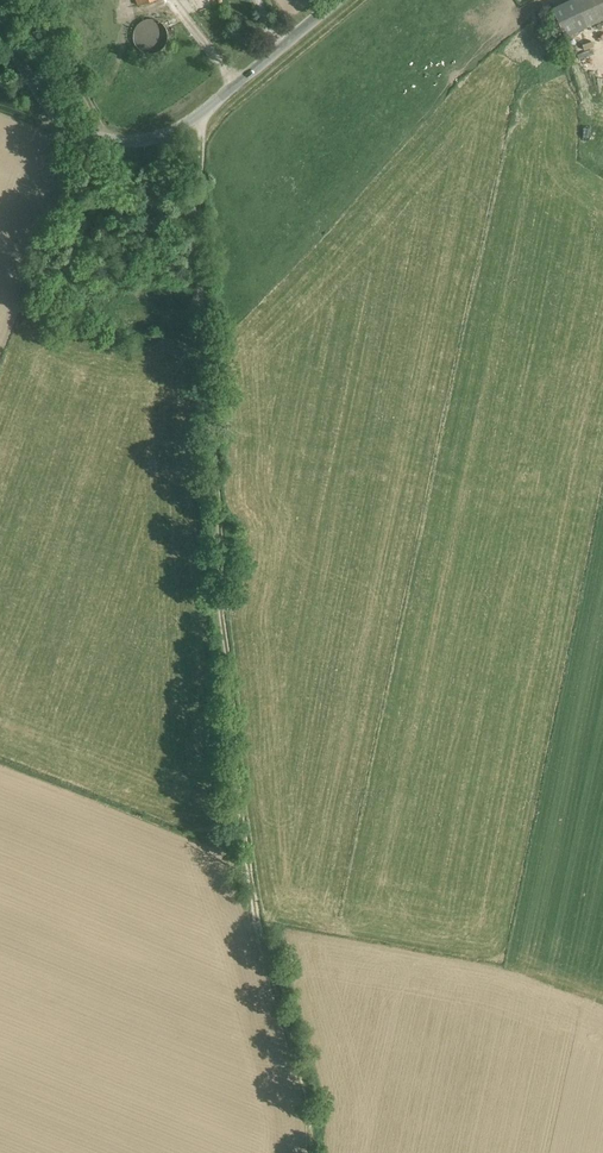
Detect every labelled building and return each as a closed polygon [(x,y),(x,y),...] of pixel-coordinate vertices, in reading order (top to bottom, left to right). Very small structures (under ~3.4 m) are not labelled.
[(553,9),(566,36),(588,25),(576,0),(572,0),(553,9)] [(588,25),(602,18),(602,0),(576,0),(588,25)] [(167,43),(168,36),(167,29),(163,24),(157,20),(151,19),(144,20),(138,24),(134,30),(133,36),(135,43),(138,49),(144,52),(151,54),(158,52),(163,48),(167,43)]
